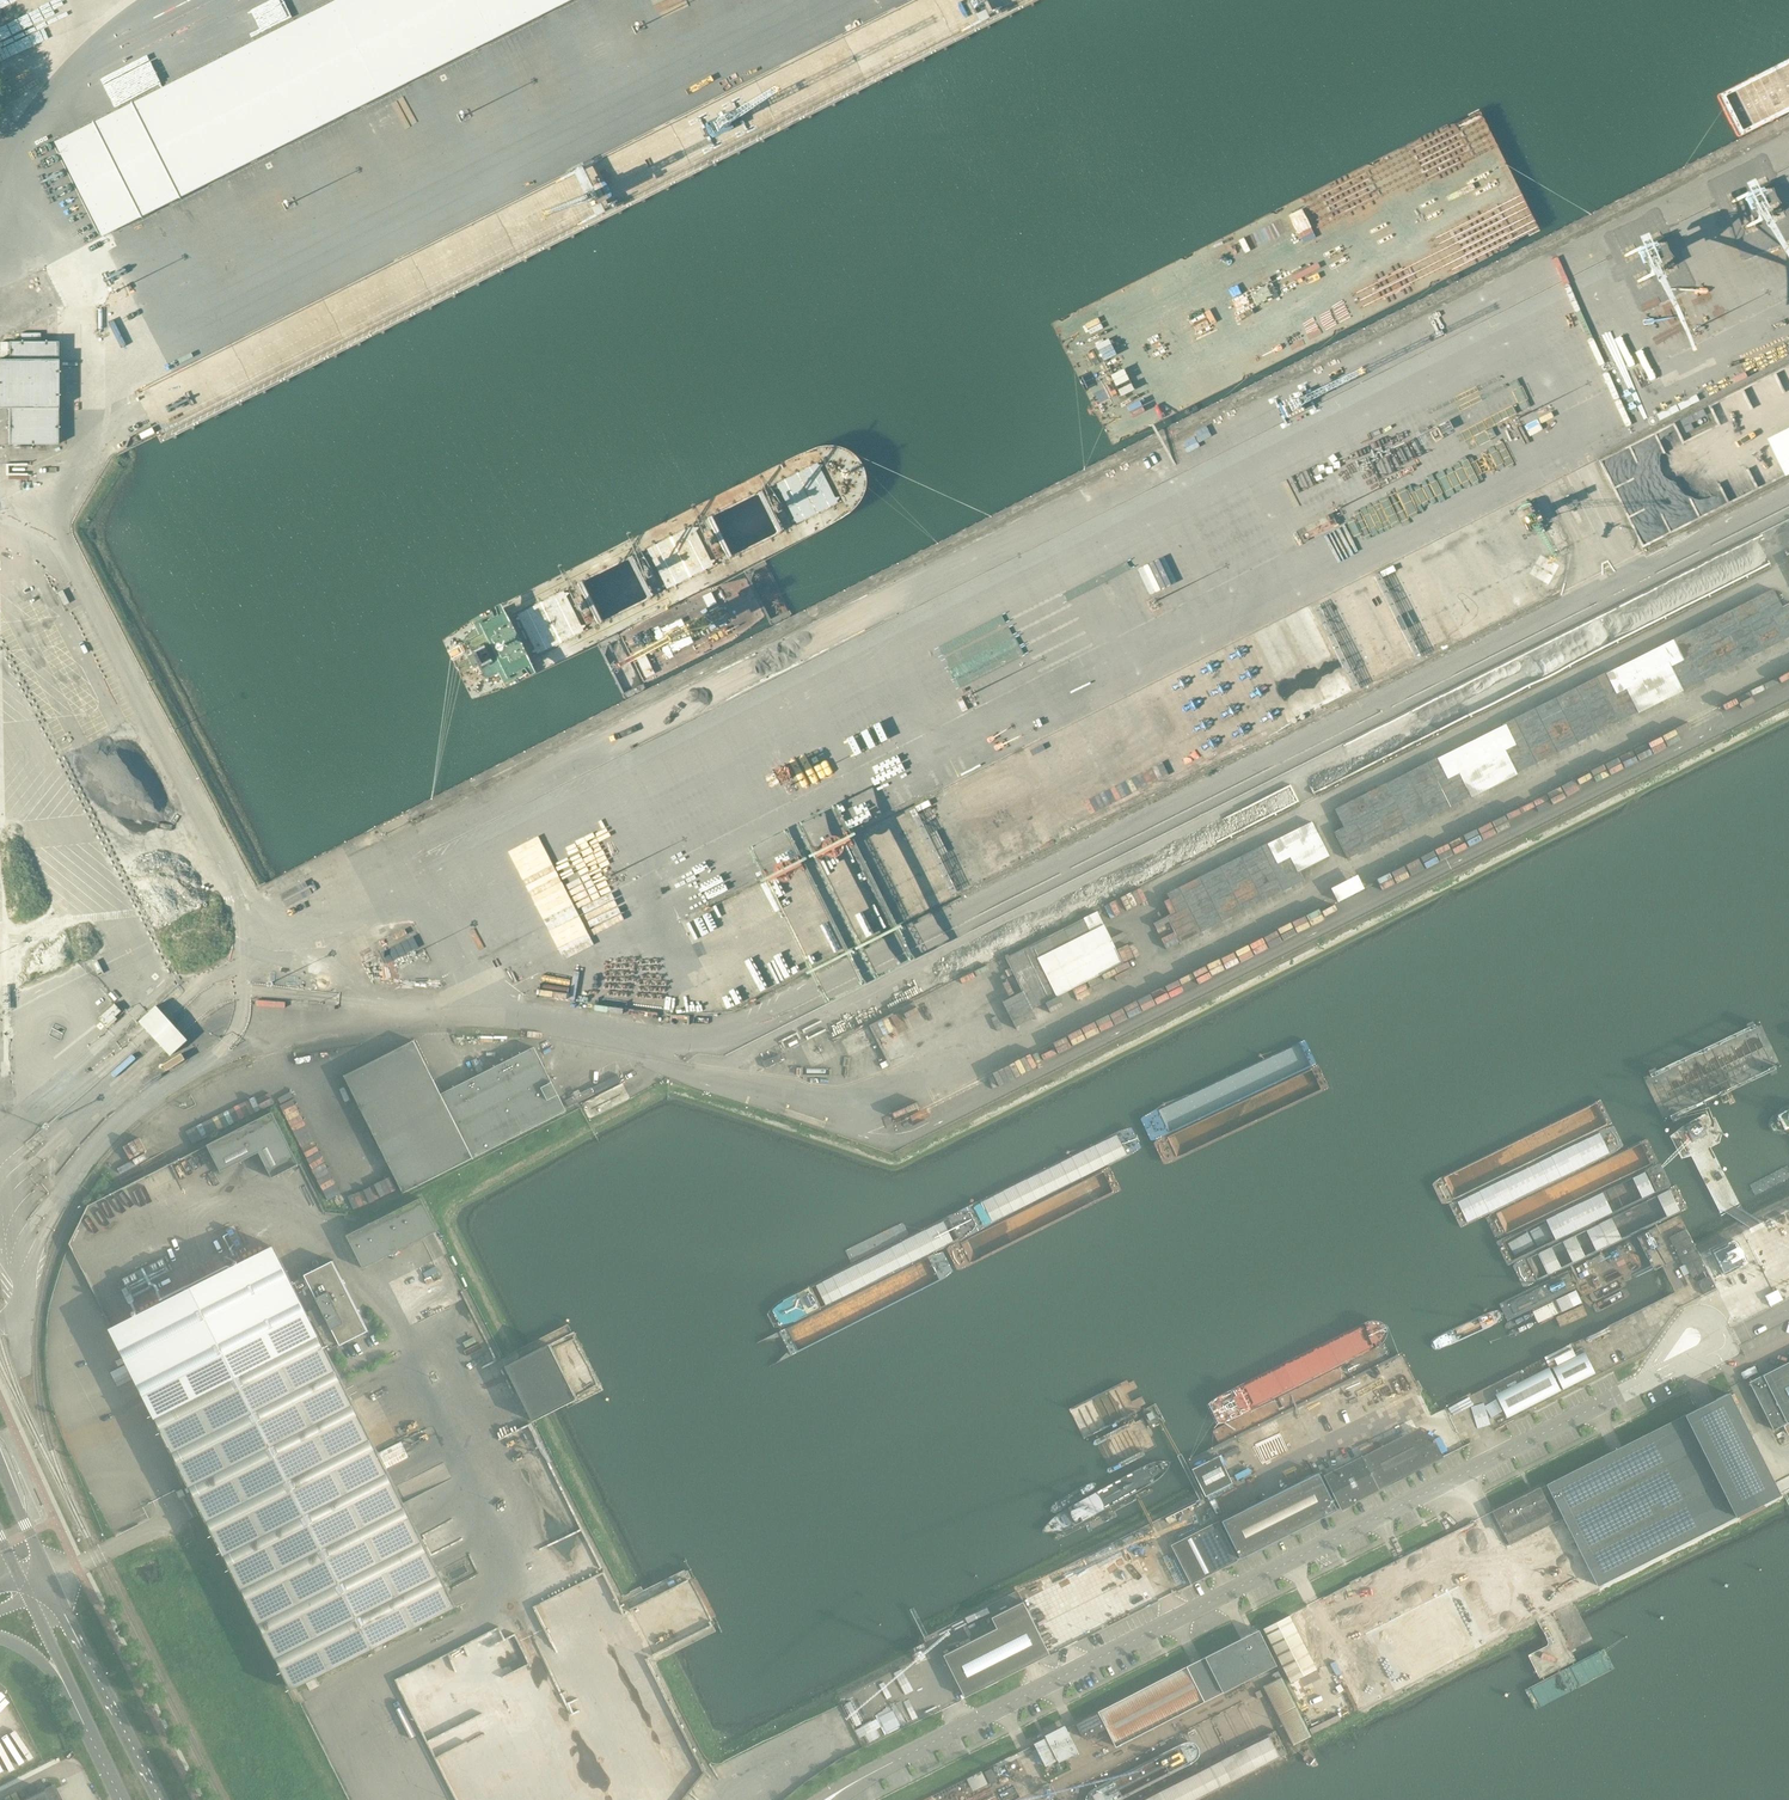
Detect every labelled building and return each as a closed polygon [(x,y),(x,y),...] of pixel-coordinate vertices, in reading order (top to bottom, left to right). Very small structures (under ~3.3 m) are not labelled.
[(56,143),(102,235),(567,0),(339,0),(56,143)] [(159,217),(113,240),(156,328),(173,319),(176,325),(205,310),(159,217)] [(57,343),(8,343),(8,360),(0,360),(0,408),(8,409),(8,444),(56,445),(57,343)] [(1783,474),(1788,471),(1788,427),(1767,436),(1783,474)] [(1412,495),(1377,495),(1359,455),(1350,458),(1350,466),(1334,467),(1334,468),(1344,468),(1336,472),(1336,474),(1352,510),(1382,497),(1386,506),(1412,495)] [(1687,598),(1694,595),(1695,599),(1772,566),(1765,549),(1681,585),(1687,598)] [(1480,590),(1483,597),(1485,597),(1490,611),(1500,607),(1493,586),(1480,590)] [(1606,666),(1619,698),(1624,695),(1626,700),(1632,697),(1636,707),(1788,643),(1788,603),(1782,606),(1777,594),(1606,666)] [(1510,730),(1333,801),(1344,828),(1336,831),(1345,854),(1454,810),(1448,797),(1453,796),(1453,797),(1465,792),(1467,797),(1519,776),(1508,751),(1520,746),(1517,739),(1513,730),(1511,731),(1510,730)] [(1361,751),(1306,775),(1313,791),(1378,763),(1373,751),(1363,755),(1361,751)] [(1219,839),(1301,804),(1294,786),(1212,821),(1219,839)] [(1035,799),(969,828),(989,873),(1055,843),(1035,799)] [(1315,822),(1254,848),(1265,876),(1256,880),(1253,875),(1229,885),(1233,894),(1225,898),(1227,904),(1222,906),(1226,917),(1275,896),(1273,890),(1279,888),(1280,891),(1305,881),(1300,869),(1330,857),(1315,822)] [(716,875),(728,870),(745,862),(740,852),(712,866),(716,875)] [(1360,875),(1333,886),(1338,900),(1365,890),(1360,875)] [(1045,1000),(1124,966),(1101,913),(1006,954),(1023,992),(1005,1000),(1013,1020),(1047,1005),(1045,1000)] [(115,1004),(99,1018),(105,1025),(121,1011),(115,1004)] [(160,1045),(170,1055),(187,1040),(177,1029),(165,1015),(156,1006),(139,1021),(147,1030),(160,1045)] [(843,1039),(849,1054),(876,1042),(870,1027),(843,1039)] [(414,1041),(344,1076),(404,1194),(419,1186),(473,1159),(474,1160),(473,1158),(567,1111),(534,1047),(441,1094),(414,1041)] [(782,1044),(759,1054),(762,1060),(785,1050),(782,1044)] [(788,1051),(782,1054),(788,1068),(794,1065),(788,1051)] [(162,1064),(166,1071),(183,1060),(179,1054),(162,1064)] [(779,1055),(763,1062),(766,1069),(782,1062),(779,1055)] [(567,1099),(570,1106),(599,1092),(596,1086),(567,1099)] [(272,1178),(299,1165),(273,1113),(208,1145),(221,1172),(259,1153),(272,1178)] [(407,1205),(347,1236),(364,1269),(424,1239),(407,1205)] [(1692,1278),(1705,1271),(1685,1230),(1669,1238),(1683,1265),(1685,1264),(1692,1278)] [(1727,1245),(1714,1252),(1724,1272),(1739,1264),(1740,1265),(1742,1264),(1743,1263),(1744,1262),(1744,1261),(1744,1260),(1744,1259),(1735,1242),(1734,1242),(1734,1241),(1733,1241),(1732,1241),(1731,1242),(1727,1244),(1727,1245)] [(275,1246),(110,1329),(190,1487),(206,1519),(292,1690),(457,1607),(275,1246)] [(305,1277),(294,1283),(328,1350),(340,1345),(340,1346),(369,1332),(333,1261),(305,1275),(305,1277)] [(1697,1281),(1704,1295),(1716,1288),(1710,1275),(1697,1281)] [(1773,1293),(1765,1297),(1770,1307),(1783,1301),(1778,1290),(1773,1293)] [(550,1344),(524,1357),(505,1367),(533,1422),(578,1400),(550,1344)] [(1552,1368),(1563,1390),(1595,1374),(1585,1352),(1552,1368)] [(1786,1422),(1788,1427),(1788,1363),(1750,1383),(1773,1429),(1786,1422)] [(1559,1392),(1548,1371),(1496,1396),(1506,1418),(1559,1392)] [(1780,1494),(1729,1393),(1701,1407),(1625,1446),(1621,1447),(1618,1449),(1610,1453),(1539,1489),(1556,1522),(1563,1518),(1597,1586),(1780,1494)] [(1342,1508),(1443,1457),(1432,1436),(1420,1429),(1325,1476),(1342,1508)] [(1220,1457),(1193,1470),(1206,1496),(1233,1484),(1221,1459),(1220,1457)] [(1241,1559),(1325,1516),(1337,1510),(1319,1473),(1222,1521),(1241,1559)] [(1556,1522),(1539,1489),(1517,1501),(1533,1533),(1556,1522)] [(1533,1533),(1517,1501),(1494,1512),(1511,1544),(1533,1533)] [(1238,1561),(1238,1560),(1218,1522),(1171,1546),(1191,1584),(1191,1585),(1215,1572),(1223,1568),(1237,1561),(1238,1561)] [(943,1655),(965,1698),(1026,1668),(1040,1660),(1050,1655),(1024,1602),(992,1618),(997,1628),(943,1655)] [(1307,1650),(1290,1616),(1264,1629),(1291,1682),(1317,1669),(1310,1657),(1317,1653),(1313,1647),(1307,1650)] [(1193,1664),(1099,1712),(1104,1722),(1116,1746),(1277,1665),(1260,1630),(1256,1632),(1247,1637),(1242,1640),(1205,1658),(1198,1662),(1193,1664)] [(1311,1736),(1278,1671),(1273,1674),(1276,1680),(1263,1686),(1293,1746),(1311,1736)] [(912,1696),(900,1701),(909,1722),(921,1717),(912,1696)] [(889,1710),(895,1721),(905,1717),(900,1705),(889,1710)] [(1099,1712),(1088,1717),(1078,1722),(1084,1734),(1093,1729),(1092,1728),(1104,1722),(1099,1712)] [(1078,1753),(1065,1726),(1045,1736),(1047,1739),(1035,1745),(1037,1749),(1044,1762),(1046,1766),(1057,1760),(1059,1763),(1078,1753)] [(1044,1762),(1037,1749),(1033,1752),(1040,1765),(1044,1762)] [(984,1773),(971,1779),(975,1789),(988,1783),(984,1773)] [(54,1784),(23,1799),(62,1799),(54,1784)]
